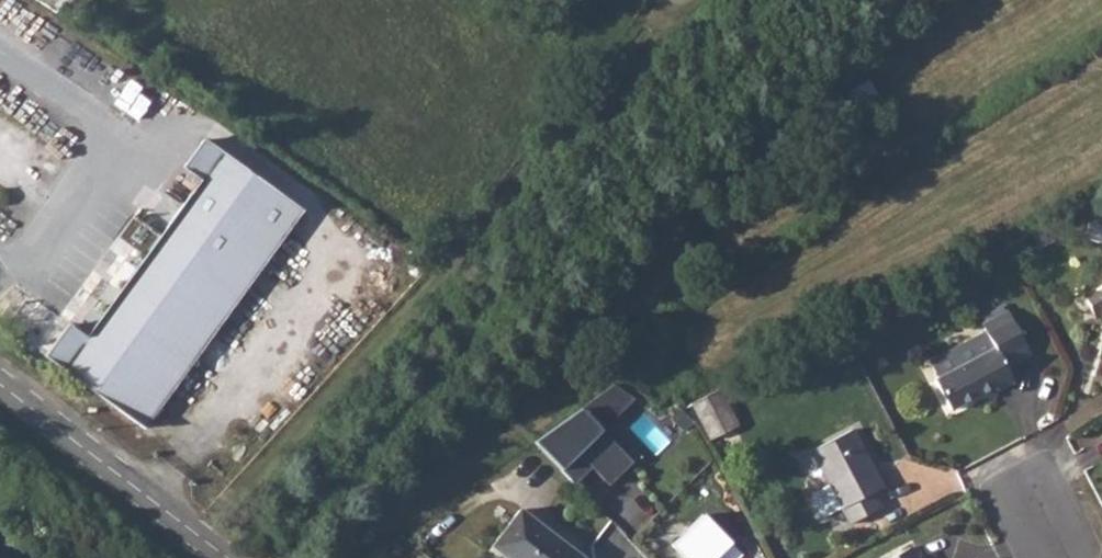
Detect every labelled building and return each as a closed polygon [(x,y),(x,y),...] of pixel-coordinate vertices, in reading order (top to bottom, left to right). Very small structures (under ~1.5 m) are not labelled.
[(200,178),(153,241),(236,299),(301,209),(252,173),(203,137),(182,165),(200,178)] [(86,333),(68,321),(44,355),(143,426),(236,299),(153,241),(86,333)] [(1082,296),(1093,316),(1101,312),(1101,286),(1082,296)] [(994,349),(937,378),(936,379),(952,408),(996,385),(998,389),(1014,380),(1006,364),(1027,352),(1005,310),(981,324),(985,331),(994,349)] [(985,331),(928,361),(937,378),(994,349),(985,331)] [(646,408),(613,384),(533,442),(574,484),(594,469),(608,489),(635,470),(609,434),(646,408)] [(710,393),(684,406),(703,441),(729,428),(710,393)] [(851,429),(811,450),(850,522),(879,506),(872,492),(881,487),(851,429)] [(582,557),(519,509),(491,545),(507,557),(582,557)] [(735,542),(704,512),(671,543),(687,557),(720,557),(735,542)] [(886,557),(920,557),(912,544),(886,557)]
